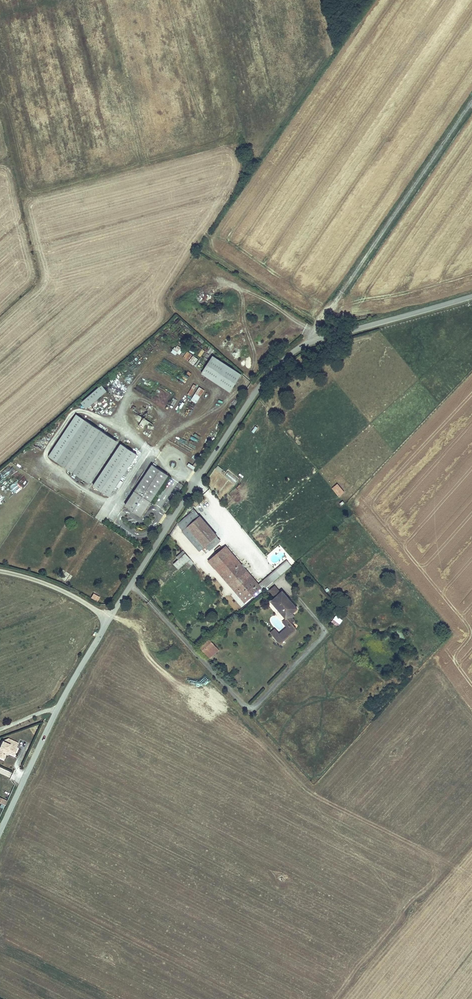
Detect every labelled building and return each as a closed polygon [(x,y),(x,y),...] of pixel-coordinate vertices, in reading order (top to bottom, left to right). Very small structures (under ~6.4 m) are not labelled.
[(175,344),(172,352),(179,355),(183,347),(175,344)] [(200,347),(195,353),(200,357),(205,350),(200,347)] [(187,350),(182,356),(193,365),(198,359),(187,350)] [(201,373),(229,391),(241,374),(212,356),(201,373)] [(101,384),(80,402),(86,408),(107,390),(101,384)] [(190,396),(196,385),(193,384),(187,394),(190,396)] [(151,398),(153,394),(137,385),(135,389),(151,398)] [(199,386),(190,399),(196,402),(205,390),(199,386)] [(158,388),(151,401),(165,408),(172,394),(158,388)] [(84,420),(57,463),(89,483),(116,440),(84,420)] [(121,444),(96,483),(109,492),(123,471),(135,452),(121,444)] [(107,455),(95,474),(98,476),(110,457),(107,455)] [(154,463),(127,505),(143,515),(155,497),(170,474),(154,463)] [(228,470),(224,474),(234,484),(238,480),(228,470)] [(337,483),(331,488),(339,497),(345,491),(337,483)] [(179,522),(185,528),(200,515),(194,509),(179,522)] [(200,515),(185,528),(184,529),(200,549),(204,545),(206,544),(207,542),(216,535),(215,534),(212,530),(206,522),(200,515)] [(207,542),(206,544),(210,548),(220,539),(216,535),(207,542)] [(254,595),(256,598),(267,588),(265,586),(261,588),(259,585),(246,570),(230,552),(225,545),(209,559),(228,583),(245,603),(254,595)] [(177,557),(172,561),(177,567),(186,559),(191,564),(194,561),(183,548),(176,554),(177,557)] [(265,586),(267,588),(274,582),(269,577),(259,585),(261,588),(265,586)] [(283,591),(272,600),(286,617),(297,608),(283,591)] [(93,593),(91,598),(98,601),(100,596),(93,593)] [(333,619),(340,623),(343,619),(336,615),(333,619)] [(288,628),(292,624),(287,619),(284,622),(288,628)] [(275,639),(279,643),(296,629),(292,624),(288,628),(279,636),(275,639)] [(271,633),(275,639),(279,636),(275,630),(271,633)] [(210,639),(200,647),(204,652),(214,643),(210,639)] [(0,747),(0,753),(5,756),(7,751),(8,749),(10,750),(15,753),(19,745),(18,744),(20,741),(10,736),(5,738),(1,745),(0,747)]
